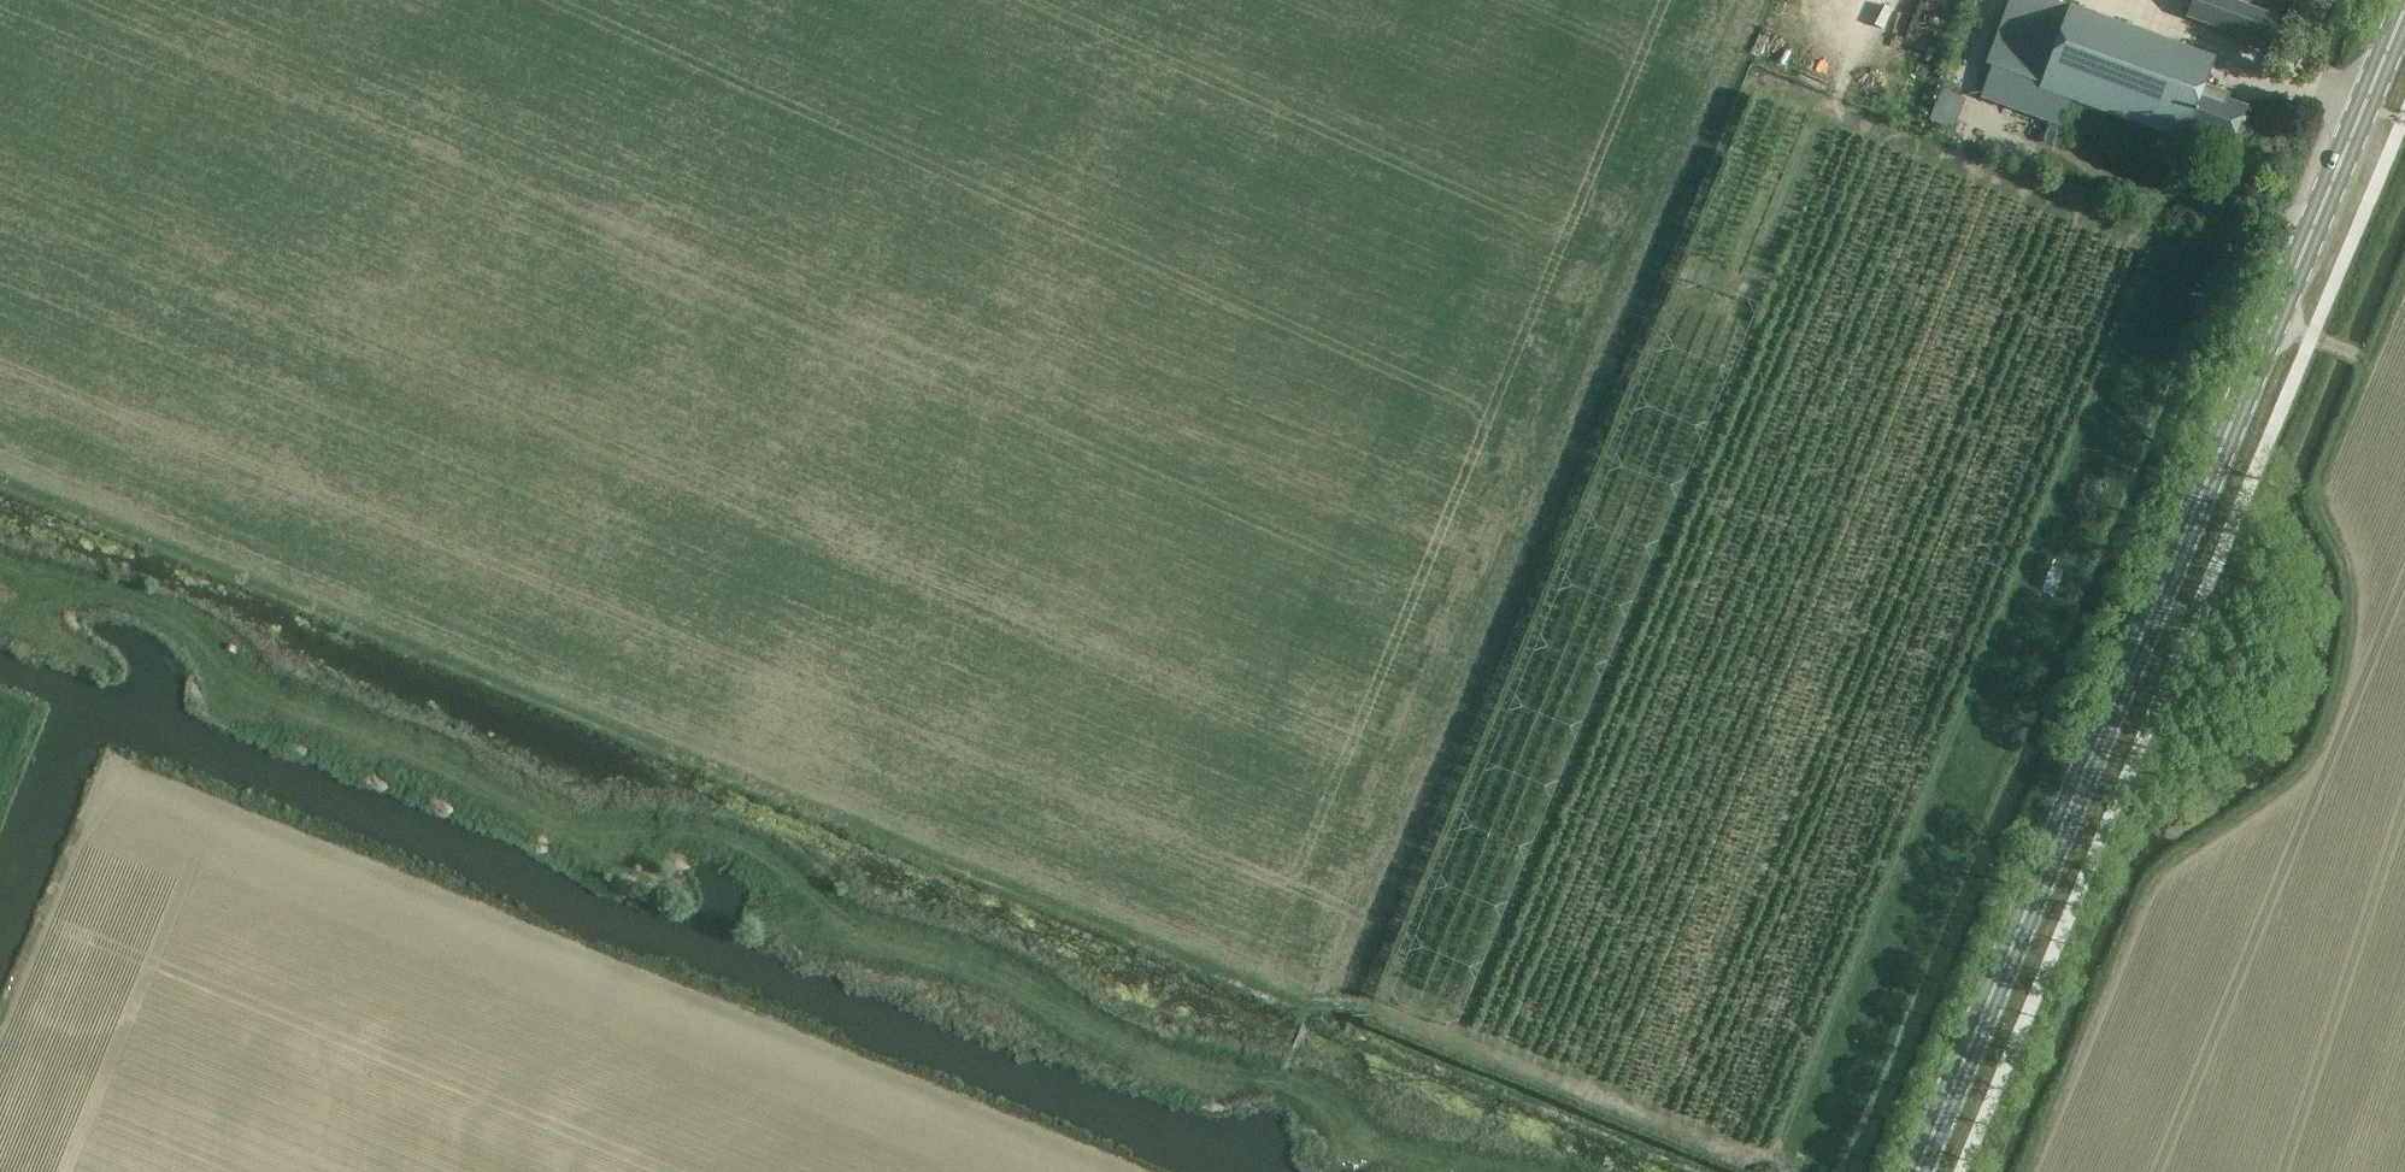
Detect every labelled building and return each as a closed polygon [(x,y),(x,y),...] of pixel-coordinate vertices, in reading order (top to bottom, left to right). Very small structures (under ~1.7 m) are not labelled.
[(2245,108),(2220,98),(2222,93),(2203,86),(2212,60),(2055,0),(2019,0),(1991,71),(2182,144),(2185,135),(2228,151),(2245,108)] [(2278,19),(2227,0),(2191,0),(2184,17),(2268,48),(2278,19)] [(2004,112),(2003,115),(2057,138),(2059,133),(2067,114),(2013,91),(2004,112)]
